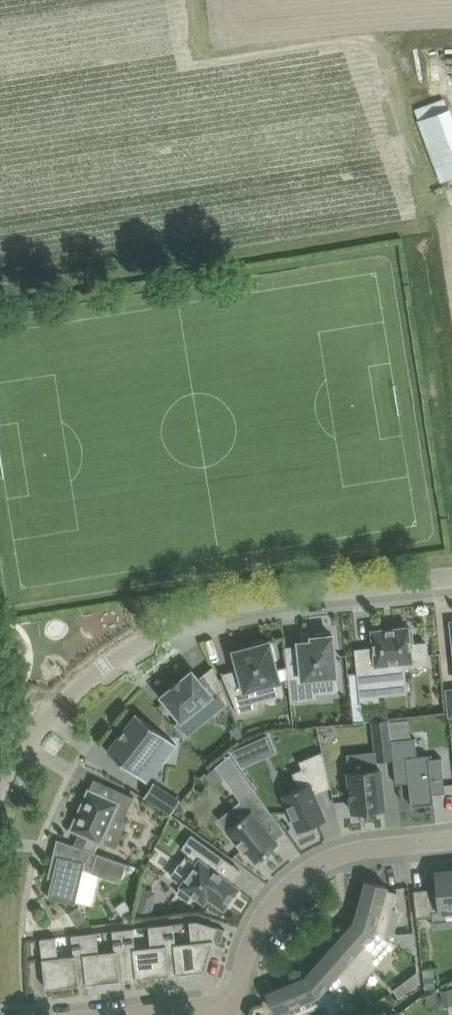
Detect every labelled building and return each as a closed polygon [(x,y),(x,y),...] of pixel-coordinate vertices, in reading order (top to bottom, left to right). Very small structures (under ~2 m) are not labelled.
[(449,107),(445,97),(416,108),(419,118),(443,181),(451,178),(451,115),(449,107)] [(409,626),(373,630),(374,646),(357,649),(362,700),(379,699),(378,693),(406,690),(404,665),(429,662),(426,642),(410,643),(410,640),(413,640),(412,628),(409,628),(409,626)] [(299,641),(300,644),(301,664),(288,665),(291,700),(317,697),(316,682),(320,682),(320,675),(337,674),(333,634),(329,634),(329,631),(315,632),(316,635),(312,636),(313,640),(299,641)] [(261,684),(276,680),(277,680),(273,665),(276,664),(269,640),(265,641),(265,638),(251,642),(252,645),(235,650),(240,668),(224,672),(223,670),(221,670),(240,714),(260,708),(261,684)] [(194,670),(193,668),(182,678),(181,677),(172,684),(173,685),(163,694),(162,693),(161,694),(162,696),(163,695),(181,718),(182,720),(183,719),(183,718),(198,706),(205,716),(211,716),(229,701),(213,665),(199,677),(193,670),(194,670)] [(148,779),(165,757),(156,750),(167,736),(137,712),(136,713),(108,748),(107,749),(147,781),(148,780),(148,779)] [(389,717),(373,719),(378,759),(393,757),(389,717)] [(230,728),(234,738),(243,734),(239,724),(230,728)] [(418,755),(416,736),(392,739),(396,782),(409,781),(412,805),(435,803),(434,793),(446,791),(442,756),(430,757),(430,753),(418,755)] [(254,761),(246,743),(231,750),(242,766),(254,761)] [(332,789),(324,754),(301,764),(304,771),(294,775),(300,790),(285,797),(301,833),(327,822),(316,796),(332,789)] [(219,758),(204,771),(210,777),(224,764),(219,758)] [(349,771),(353,811),(385,807),(381,768),(349,771)] [(95,778),(90,789),(89,789),(83,803),(82,803),(82,804),(83,804),(79,812),(79,811),(78,812),(79,812),(72,827),(87,834),(82,846),(95,851),(100,840),(101,840),(112,816),(123,821),(124,820),(134,796),(112,786),(95,778)] [(155,782),(154,781),(145,795),(146,796),(146,795),(171,811),(171,812),(172,813),(181,798),(180,798),(155,782)] [(261,820),(272,811),(255,788),(237,803),(246,814),(228,828),(246,850),(248,849),(257,860),(259,857),(262,860),(272,852),(269,849),(278,842),(261,820)] [(216,870),(225,857),(192,833),(182,847),(189,851),(181,862),(192,870),(182,884),(183,885),(178,891),(190,900),(195,894),(205,901),(209,895),(224,907),(228,902),(231,904),(238,894),(235,892),(239,887),(216,870)] [(95,851),(82,846),(57,838),(48,875),(53,876),(48,896),(76,902),(84,867),(92,869),(91,871),(121,881),(128,862),(95,851)] [(451,908),(451,869),(434,871),(434,872),(435,872),(436,880),(429,881),(429,878),(428,878),(429,888),(414,889),(417,916),(433,915),(432,910),(451,908)] [(367,879),(356,920),(387,928),(397,891),(386,888),(387,885),(367,879)] [(155,903),(139,900),(137,913),(152,916),(155,903)] [(69,911),(78,925),(88,918),(80,905),(69,911)] [(177,971),(177,972),(205,969),(214,939),(222,941),(226,928),(197,920),(190,921),(192,941),(176,942),(174,922),(172,923),(177,971)] [(356,920),(339,939),(374,969),(398,943),(398,942),(385,936),(387,928),(356,920)] [(172,923),(149,925),(151,945),(136,947),(133,927),(131,927),(137,976),(137,977),(170,973),(170,972),(177,971),(172,923)] [(131,927),(113,929),(115,949),(99,951),(97,931),(81,933),(87,981),(87,983),(121,979),(120,977),(137,976),(131,927)] [(59,956),(56,935),(41,937),(46,987),(80,983),(80,982),(87,981),(81,933),(72,934),(74,954),(59,956)] [(339,939),(323,957),(358,988),(374,969),(339,939)] [(323,957),(306,976),(318,1006),(325,1003),(334,1014),(358,988),(323,957)] [(404,981),(409,989),(418,982),(417,971),(404,981)] [(318,1006),(306,976),(267,992),(275,1011),(278,1010),(280,1014),(296,1014),(318,1006)] [(426,976),(426,986),(435,985),(435,976),(434,976),(426,976)] [(409,989),(404,981),(393,988),(399,996),(409,989)] [(442,989),(444,1004),(451,1003),(451,987),(442,989)] [(391,1002),(385,994),(373,1003),(381,1009),(391,1002)]
